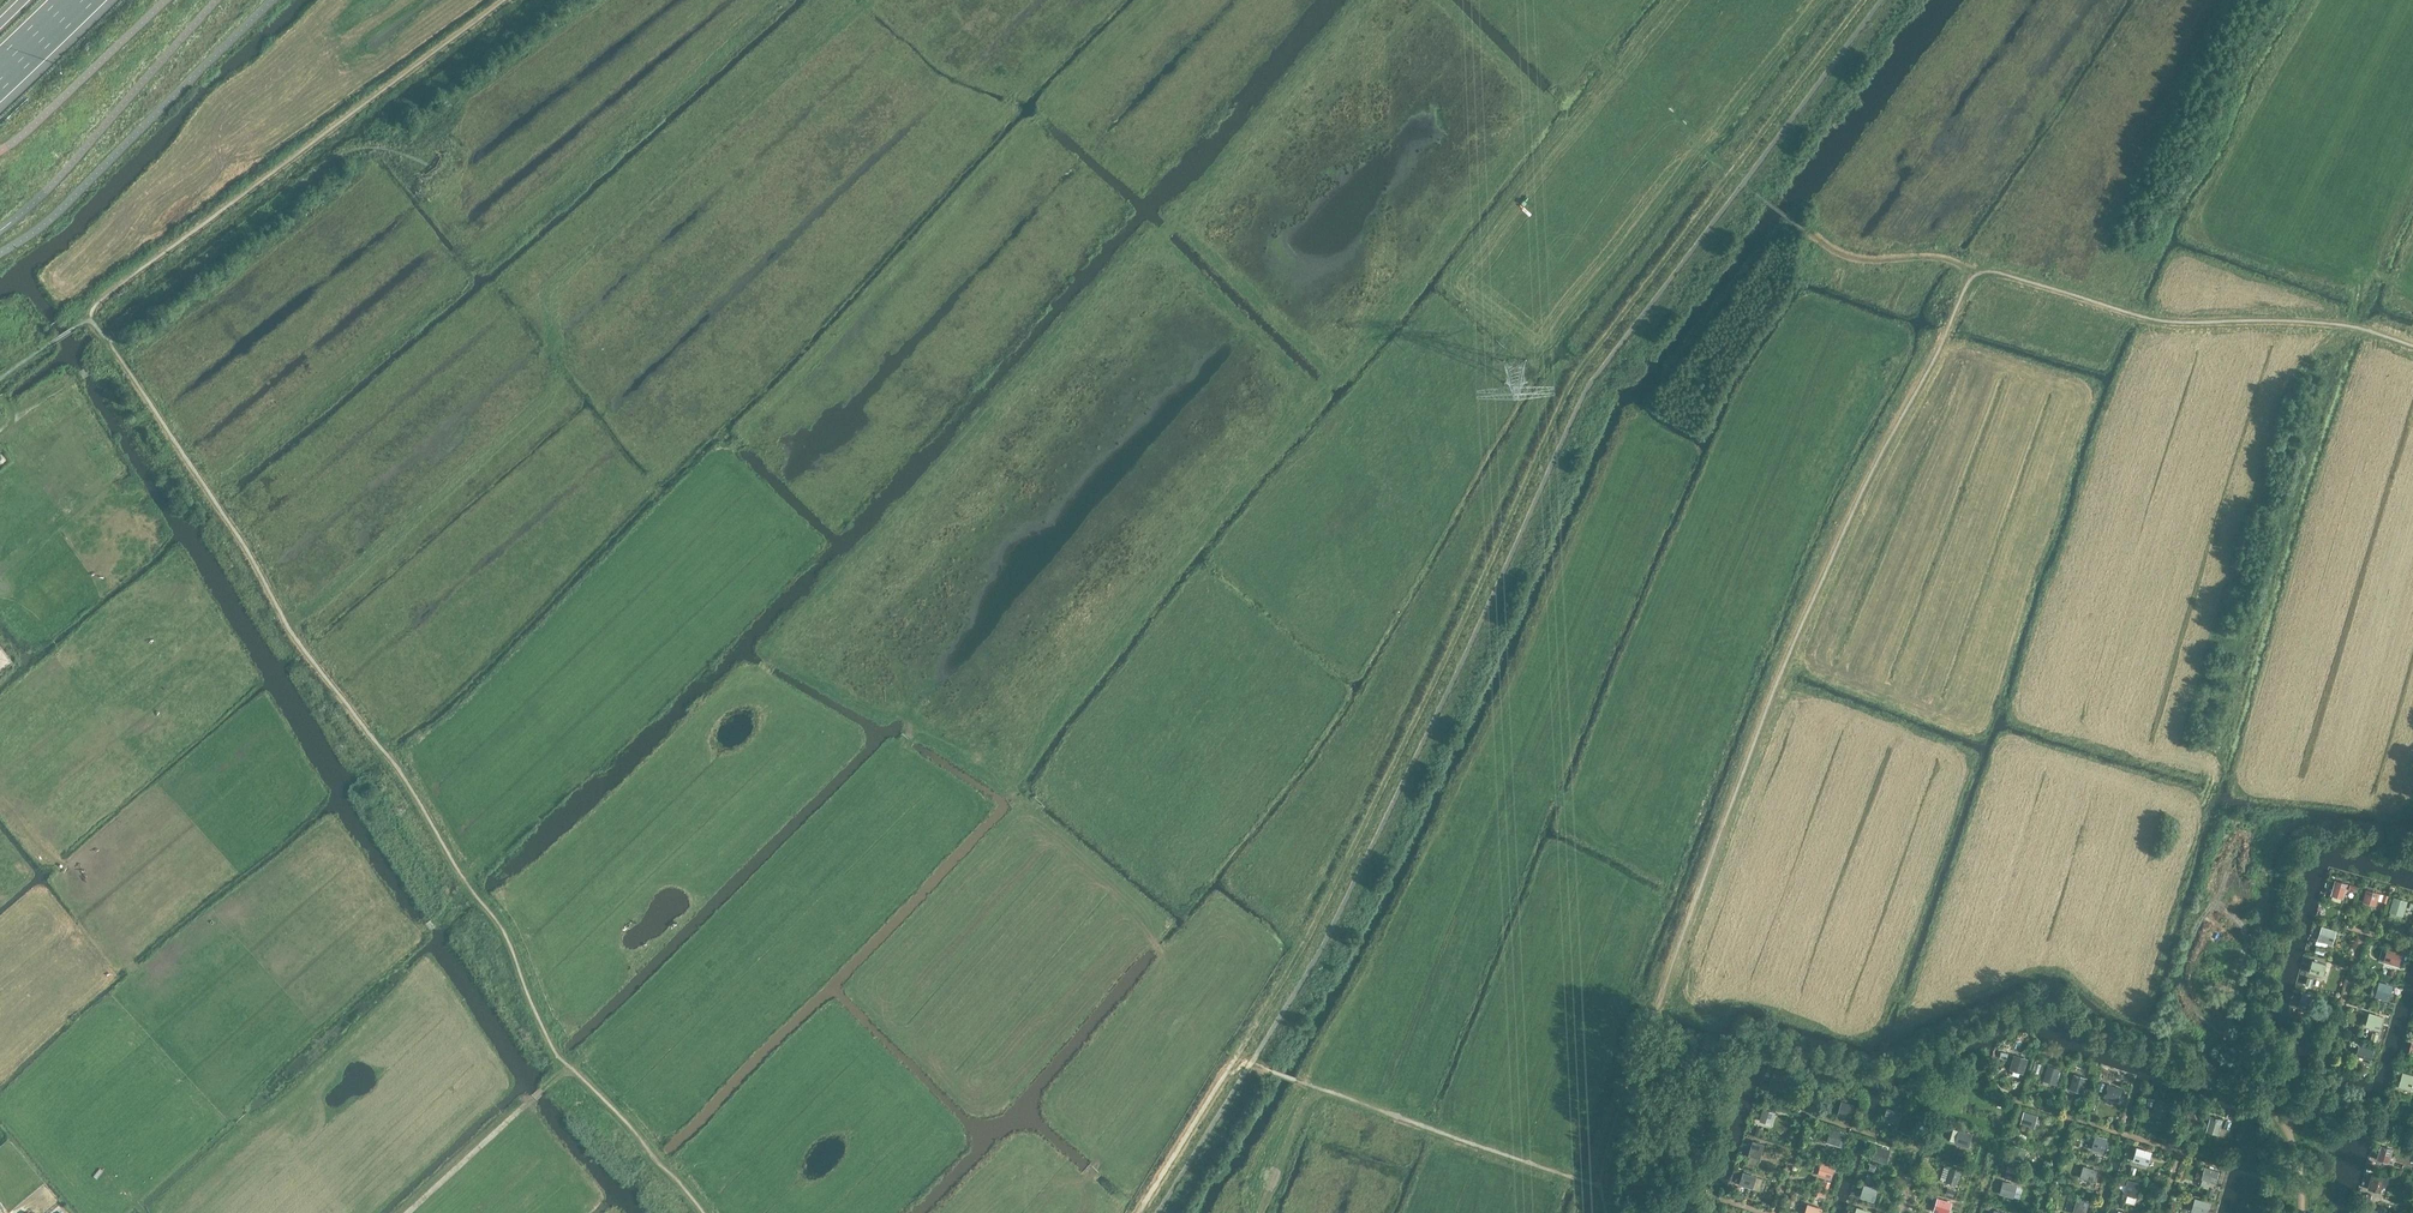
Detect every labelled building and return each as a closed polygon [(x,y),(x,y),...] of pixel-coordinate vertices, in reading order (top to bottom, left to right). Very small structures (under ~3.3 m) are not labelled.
[(2335,878),(2332,894),(2345,897),(2348,880),(2335,878)] [(2369,907),(2373,894),(2360,890),(2356,903),(2369,907)] [(2394,895),(2390,911),(2404,915),(2409,899),(2394,895)] [(2326,940),(2330,928),(2316,924),(2313,936),(2326,940)] [(2399,944),(2384,940),(2379,954),(2395,959),(2399,944)] [(2324,975),(2328,963),(2314,958),(2310,970),(2324,975)] [(2371,994),(2390,999),(2394,984),(2376,979),(2371,994)] [(2298,986),(2293,1001),(2307,1005),(2311,990),(2298,986)] [(2374,1026),(2378,1014),(2364,1010),(2360,1022),(2374,1026)] [(2357,1053),(2372,1058),(2376,1047),(2360,1042),(2357,1053)] [(2019,1070),(2023,1058),(2010,1054),(2006,1066),(2019,1070)] [(2399,1084),(2412,1088),(2412,1073),(2403,1070),(2399,1084)] [(2069,1088),(2073,1076),(2059,1072),(2055,1084),(2069,1088)] [(2074,1072),(2070,1088),(2084,1091),(2088,1076),(2074,1072)] [(2103,1096),(2119,1100),(2123,1086),(2107,1082),(2103,1096)] [(2165,1094),(2149,1090),(2144,1107),(2160,1112),(2165,1094)] [(1882,1097),(1877,1115),(1892,1120),(1898,1102),(1882,1097)] [(1838,1114),(1850,1118),(1854,1105),(1843,1101),(1838,1114)] [(2180,1103),(2175,1119),(2189,1123),(2193,1107),(2180,1103)] [(1760,1119),(1773,1123),(1777,1110),(1764,1106),(1760,1119)] [(2034,1113),(2018,1109),(2012,1128),(2029,1133),(2034,1113)] [(2206,1129),(2219,1134),(2224,1117),(2212,1113),(2206,1129)] [(1752,1122),(1746,1142),(1763,1147),(1769,1127),(1752,1122)] [(1848,1132),(1829,1125),(1823,1144),(1843,1150),(1848,1132)] [(1970,1146),(1974,1132),(1960,1127),(1955,1141),(1970,1146)] [(2107,1138),(2095,1134),(2091,1149),(2103,1152),(2107,1138)] [(2390,1156),(2394,1143),(2380,1139),(2376,1151),(2390,1156)] [(1888,1161),(1892,1147),(1877,1143),(1873,1158),(1888,1161)] [(2024,1159),(2028,1147),(2014,1143),(2010,1155),(2024,1159)] [(2148,1152),(2132,1147),(2127,1163),(2143,1169),(2148,1152)] [(1822,1161),(1819,1174),(1833,1178),(1836,1165),(1822,1161)] [(2088,1179),(2092,1166),(2078,1162),(2074,1175),(2088,1179)] [(1950,1165),(1945,1178),(1960,1184),(1965,1171),(1950,1165)] [(2211,1187),(2212,1180),(2218,1181),(2221,1168),(2204,1165),(2201,1185),(2211,1187)] [(1745,1169),(1740,1183),(1754,1188),(1758,1175),(1745,1169)] [(1874,1177),(1858,1172),(1853,1190),(1869,1195),(1874,1177)] [(2370,1188),(2381,1191),(2386,1176),(2375,1172),(2370,1188)] [(1993,1174),(1989,1189),(2007,1194),(2011,1180),(1993,1174)] [(2123,1193),(2137,1195),(2139,1182),(2126,1179),(2123,1193)] [(1796,1208),(1812,1212),(1818,1212),(1822,1199),(1801,1193),(1796,1208)] [(1933,1210),(1942,1212),(1950,1212),(1954,1201),(1939,1195),(1933,1210)] [(2077,1212),(2086,1212),(2090,1201),(2073,1195),(2069,1210),(2077,1212)] [(2198,1211),(2202,1199),(2189,1195),(2185,1207),(2198,1211)] [(1872,1209),(1858,1205),(1855,1212),(1871,1212),(1872,1209)]
